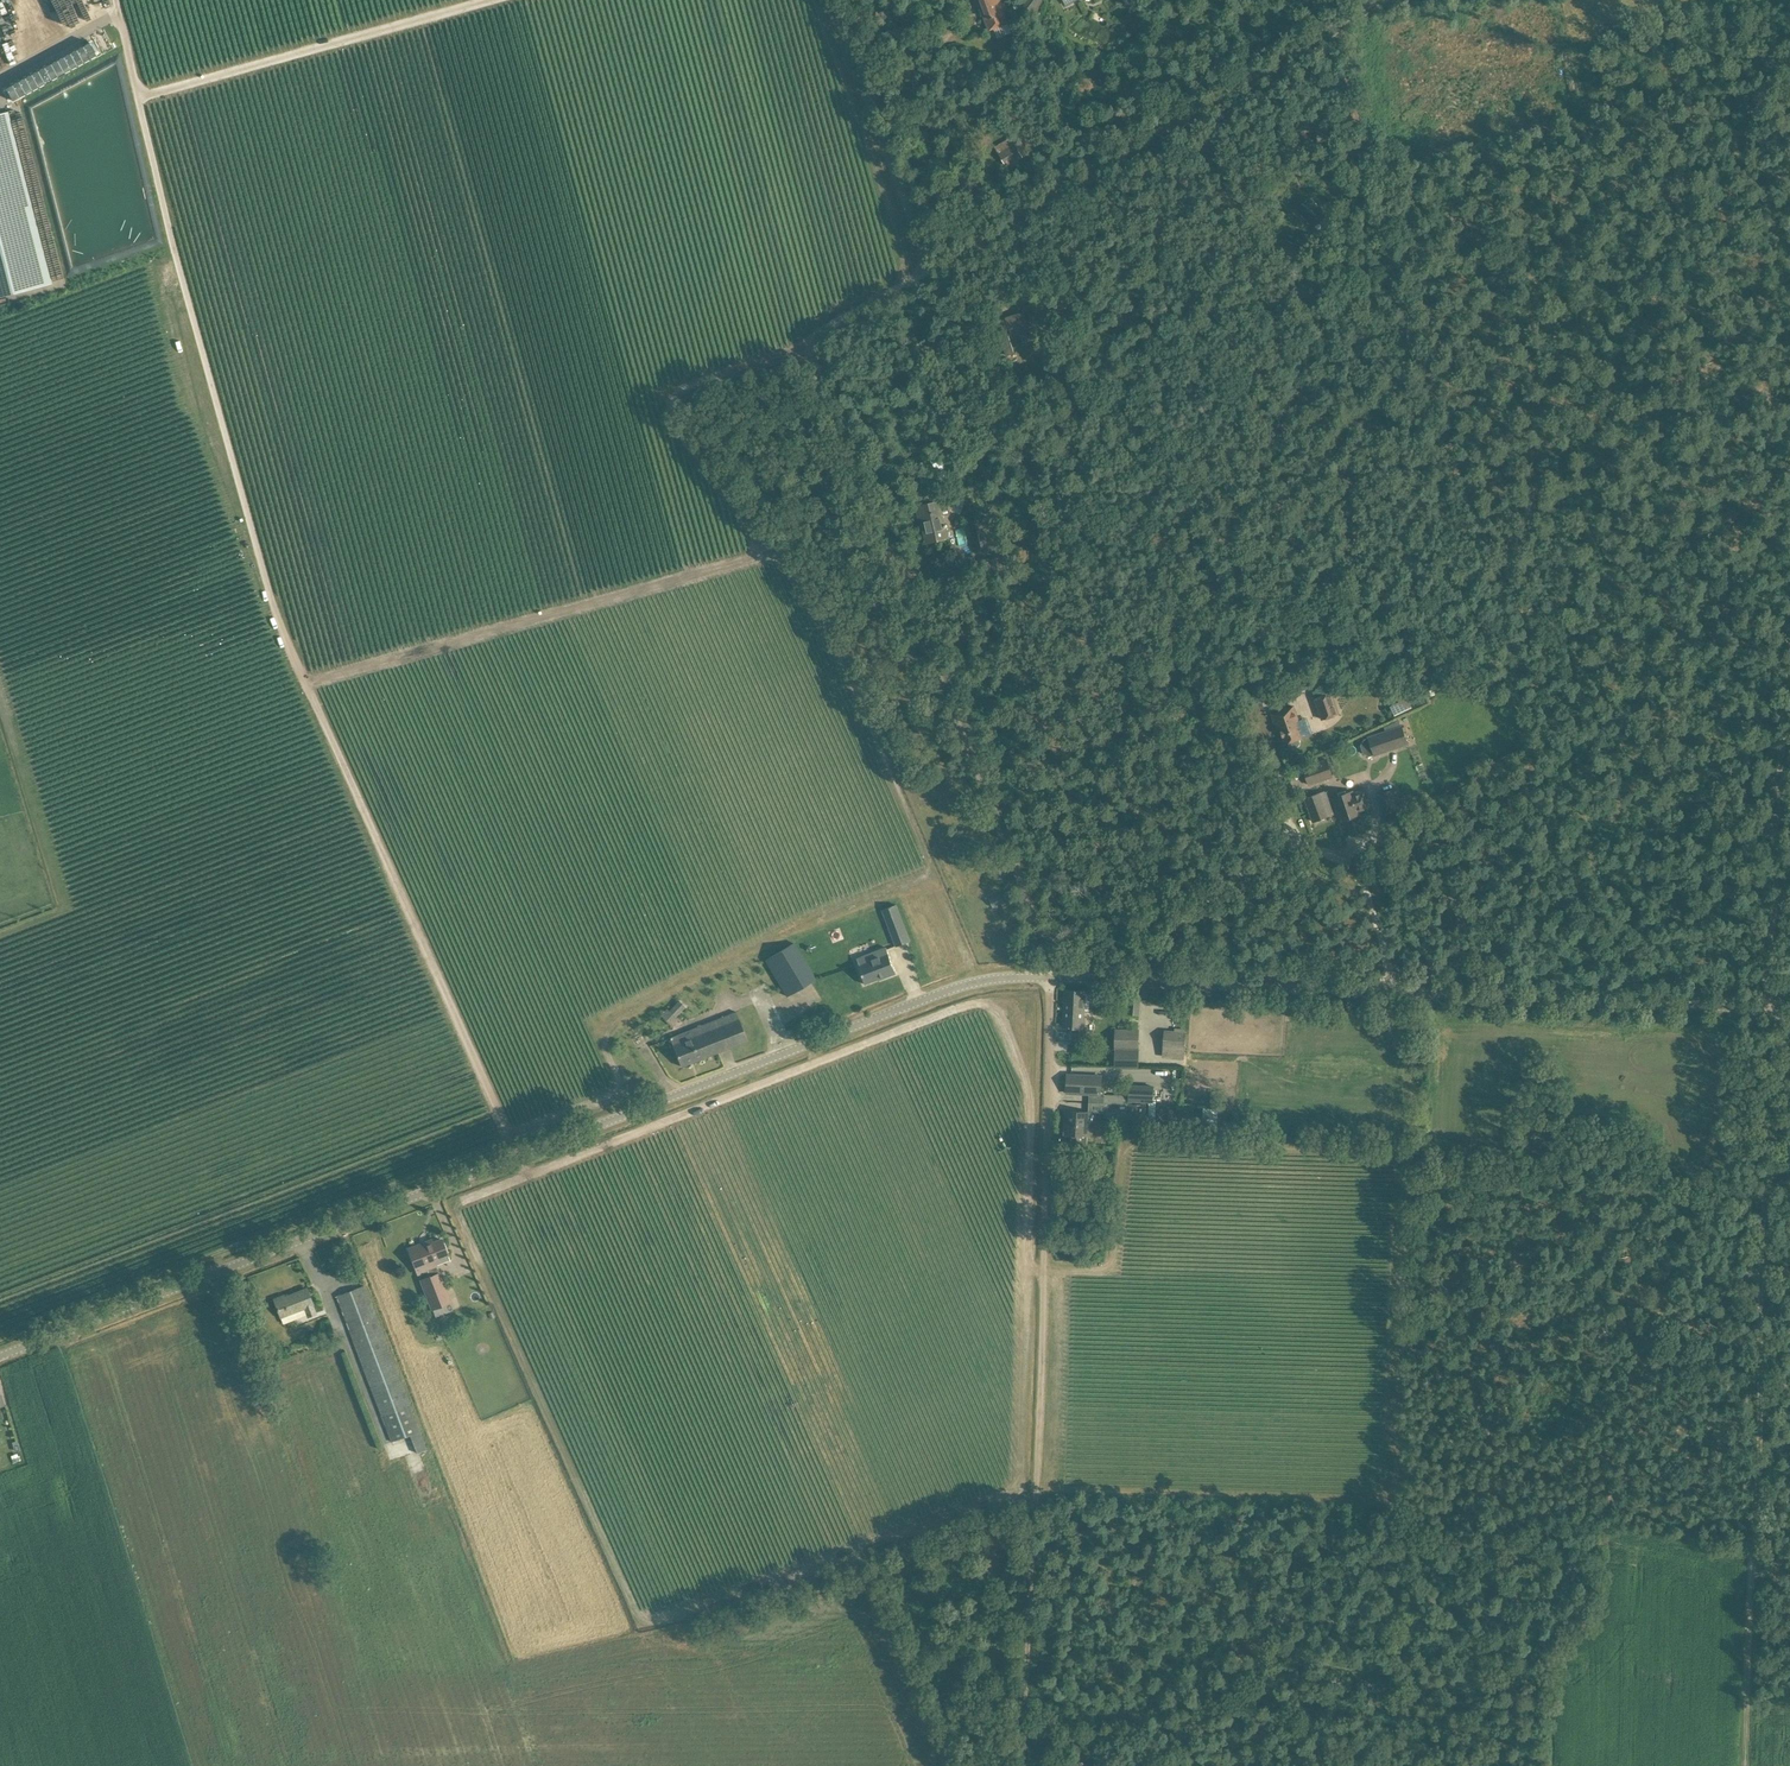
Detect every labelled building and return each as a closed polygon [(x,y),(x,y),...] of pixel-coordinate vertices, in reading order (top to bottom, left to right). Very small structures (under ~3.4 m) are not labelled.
[(75,10),(72,0),(42,0),(45,12),(56,10),(60,24),(72,21),(69,11),(75,10)] [(990,30),(1008,23),(1004,12),(1007,11),(1003,0),(978,0),(990,30)] [(1035,15),(1045,1),(1043,0),(1019,0),(1018,2),(1035,15)] [(90,42),(6,88),(13,101),(97,55),(90,42)] [(51,282),(7,110),(0,112),(0,295),(51,282)] [(1317,133),(1317,142),(1330,143),(1331,134),(1317,133)] [(995,146),(1000,155),(1006,165),(1022,156),(1011,137),(995,146)] [(1299,206),(1296,209),(1307,219),(1315,226),(1326,214),(1316,204),(1308,196),(1299,206)] [(1009,328),(1010,329),(1011,333),(1000,336),(1006,355),(1015,353),(1014,350),(1019,348),(1021,347),(1023,344),(1023,341),(1021,335),(1030,332),(1028,327),(1032,326),(1029,319),(1026,320),(1023,312),(1006,318),(1006,319),(999,321),(1003,330),(1009,328)] [(944,522),(942,516),(950,514),(944,492),(936,494),(938,501),(916,506),(919,519),(922,519),(927,543),(948,538),(945,527),(947,526),(947,525),(945,525),(944,522)] [(970,522),(976,549),(995,544),(989,518),(970,522)] [(991,559),(994,572),(1003,570),(1000,557),(991,559)] [(993,572),(990,559),(982,560),(985,574),(993,572)] [(1315,698),(1323,719),(1338,714),(1331,693),(1315,698)] [(1399,702),(1390,706),(1394,713),(1394,714),(1412,706),(1412,705),(1406,693),(1397,698),(1399,702)] [(1299,741),(1299,739),(1301,738),(1296,722),(1299,721),(1294,706),(1272,714),(1276,725),(1279,724),(1286,743),(1289,742),(1290,744),(1291,746),(1293,747),(1296,747),(1298,746),(1299,744),(1299,741)] [(1408,744),(1402,726),(1369,737),(1369,738),(1364,739),(1361,745),(1364,753),(1370,756),(1374,755),(1375,755),(1408,744)] [(1327,759),(1314,764),(1303,767),(1309,785),(1333,777),(1327,759)] [(1390,787),(1391,790),(1381,793),(1382,794),(1378,795),(1384,813),(1388,812),(1399,809),(1399,807),(1403,806),(1397,788),(1393,789),(1392,786),(1390,787)] [(1327,790),(1317,794),(1306,798),(1314,822),(1334,814),(1328,799),(1330,798),(1327,790)] [(1334,797),(1334,799),(1338,810),(1339,810),(1343,820),(1346,819),(1348,820),(1354,818),(1355,816),(1358,814),(1357,812),(1371,807),(1365,790),(1353,794),(1352,791),(1334,797)] [(989,898),(993,907),(1005,902),(1001,893),(989,898)] [(883,910),(897,946),(910,941),(896,905),(883,910)] [(815,979),(794,943),(765,960),(787,996),(815,979)] [(857,965),(864,984),(885,976),(885,977),(896,973),(886,947),(871,953),(873,958),(857,965)] [(1065,989),(1064,1008),(1084,1009),(1085,990),(1065,989)] [(1142,995),(1129,994),(1127,1014),(1140,1015),(1142,995)] [(674,1005),(664,1016),(671,1022),(681,1011),(674,1005)] [(1084,1009),(1064,1008),(1063,1027),(1073,1027),(1072,1040),(1084,1041),(1085,1020),(1084,1020),(1084,1009)] [(670,1038),(677,1055),(681,1066),(748,1040),(737,1012),(670,1038)] [(1117,1030),(1116,1042),(1116,1047),(1138,1047),(1138,1042),(1138,1030),(1117,1030)] [(1164,1046),(1185,1048),(1187,1033),(1165,1031),(1164,1046)] [(1089,1103),(1104,1103),(1153,1104),(1154,1085),(1129,1084),(1129,1095),(1105,1094),(1105,1092),(1102,1092),(1102,1076),(1068,1075),(1067,1093),(1090,1094),(1089,1103)] [(1104,1103),(1104,1117),(1128,1118),(1127,1129),(1145,1130),(1152,1130),(1153,1104),(1104,1103)] [(1066,1111),(1065,1134),(1072,1135),(1071,1144),(1087,1145),(1088,1135),(1089,1112),(1066,1111)] [(442,1239),(433,1243),(432,1239),(408,1249),(418,1273),(427,1270),(429,1276),(419,1279),(432,1310),(453,1302),(441,1271),(439,1272),(434,1259),(448,1254),(446,1250),(442,1239)] [(337,1296),(392,1441),(410,1434),(417,1454),(427,1450),(364,1285),(337,1296)] [(274,1299),(278,1310),(281,1316),(305,1307),(308,1316),(316,1313),(313,1304),(307,1288),(285,1297),(284,1295),(274,1299)] [(391,1440),(385,1427),(378,1430),(384,1443),(391,1440)]
